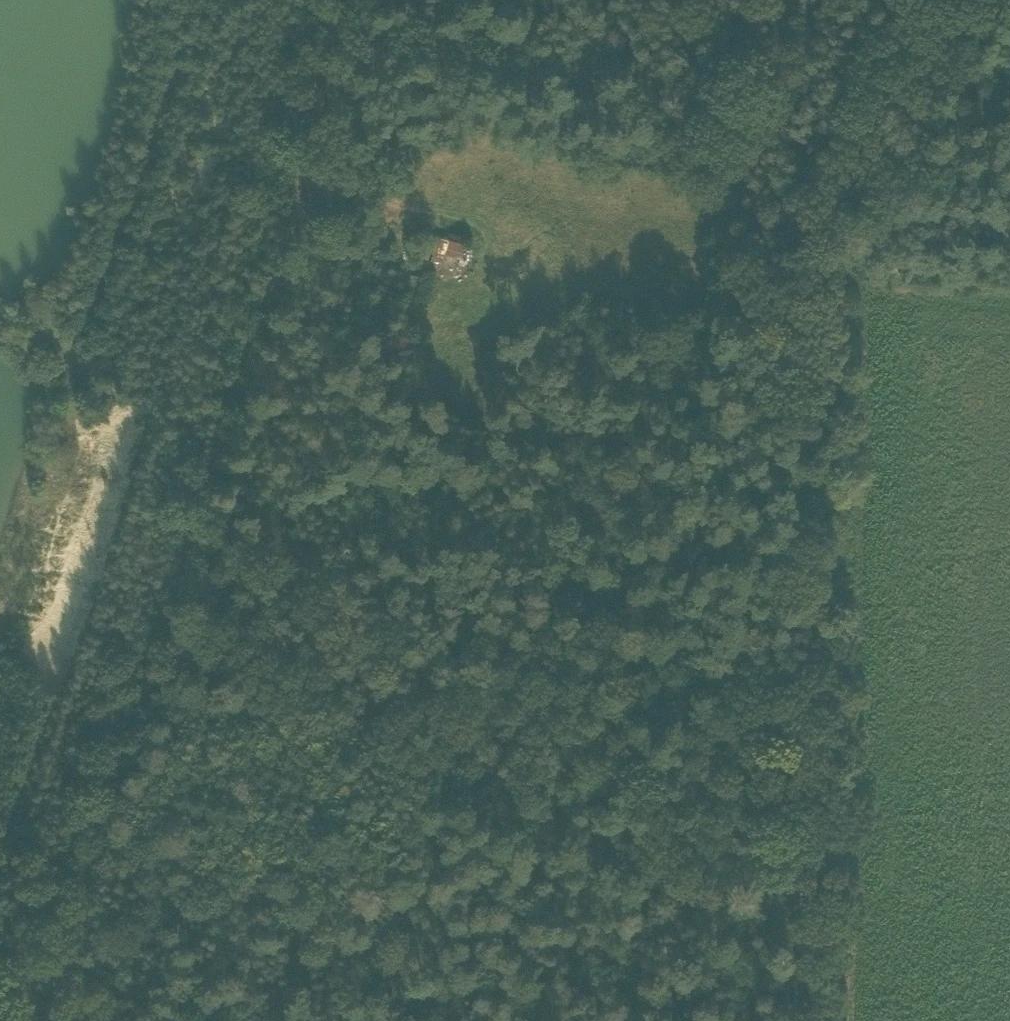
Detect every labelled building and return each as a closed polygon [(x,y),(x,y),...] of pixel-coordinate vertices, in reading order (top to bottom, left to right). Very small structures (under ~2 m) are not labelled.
[(432,259),(444,263),(450,241),(439,238),(432,259)] [(452,239),(450,253),(464,256),(467,243),(452,239)]
